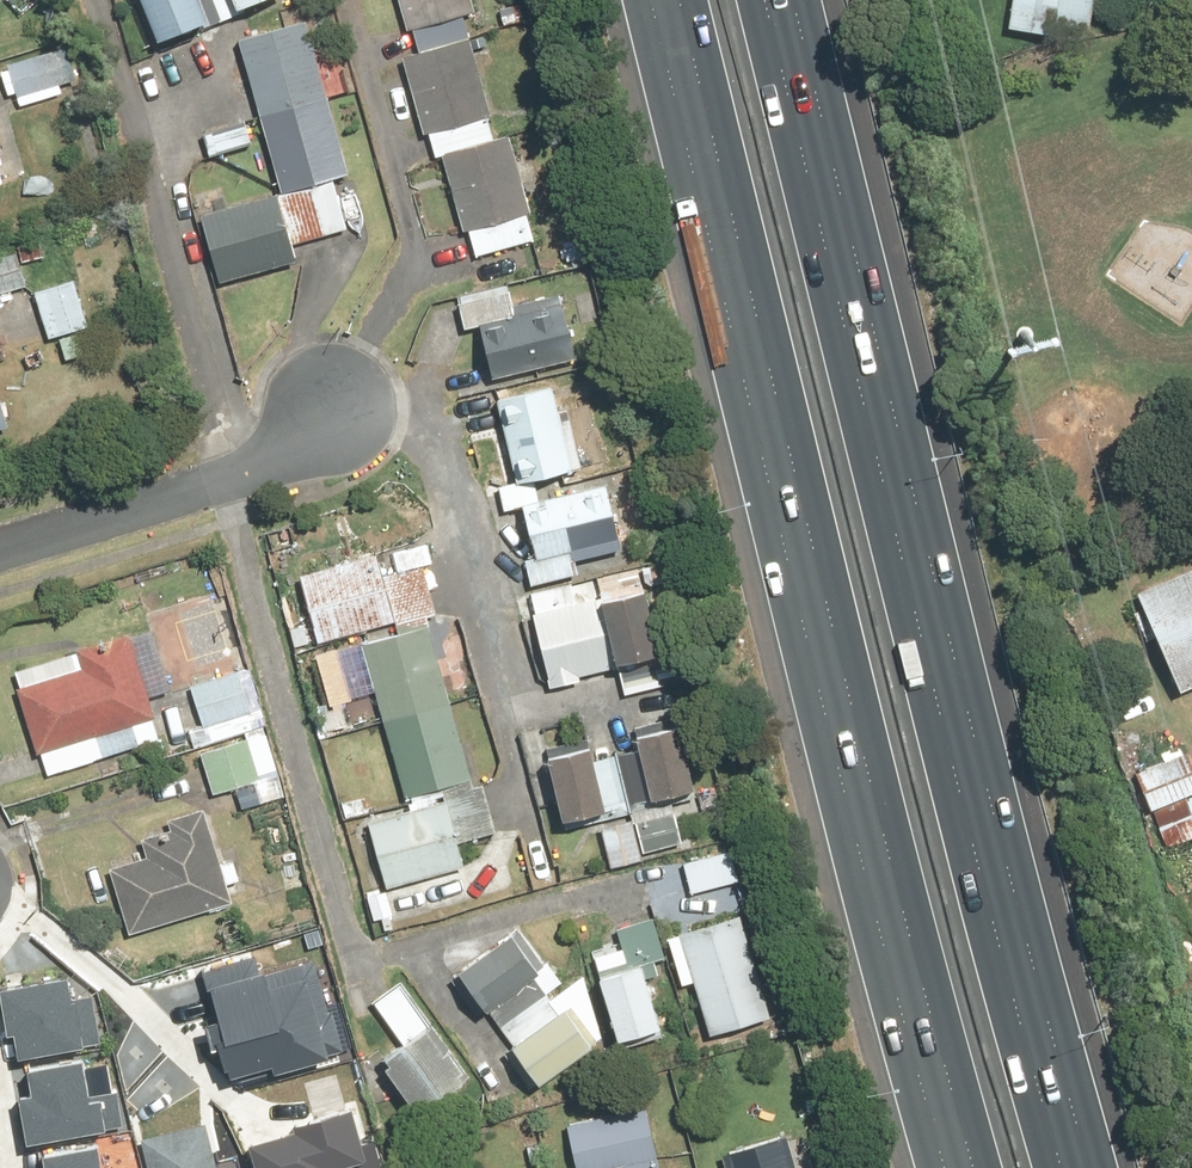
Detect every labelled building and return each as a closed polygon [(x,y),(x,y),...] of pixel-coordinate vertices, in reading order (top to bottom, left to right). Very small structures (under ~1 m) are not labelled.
[(171,40),(226,17),(219,0),(154,0),(171,40)] [(478,34),(471,11),(480,9),(478,0),(405,0),(420,51),(478,34)] [(1002,37),(1043,42),(1044,33),(1087,38),(1092,0),(1006,0),(1002,37)] [(315,18),(244,37),(286,191),(338,176),(356,171),(315,18)] [(449,151),(499,137),(493,116),(501,113),(478,34),(420,51),(405,55),(428,134),(436,131),(443,153),(449,151)] [(11,62),(12,66),(5,68),(12,93),(19,91),(23,106),(77,90),(64,47),(11,62)] [(19,181),(0,118),(0,187),(19,181)] [(209,131),(215,154),(258,142),(252,120),(209,131)] [(479,256),(540,238),(533,213),(539,211),(516,132),(499,137),(449,151),(479,256)] [(205,213),(223,282),(308,259),(303,241),(352,227),(338,176),(286,191),(205,213)] [(0,254),(0,293),(33,284),(23,248),(0,254)] [(56,338),(62,336),(71,361),(92,353),(83,328),(96,323),(79,277),(39,291),(56,338)] [(482,325),(494,376),(574,357),(561,303),(508,316),(502,290),(450,303),(457,331),(482,325)] [(12,422),(0,380),(0,425),(12,422)] [(566,411),(559,383),(504,396),(524,482),(590,466),(576,408),(566,411)] [(589,572),(585,556),(633,544),(617,481),(531,502),(544,553),(531,556),(538,585),(589,572)] [(381,555),(308,574),(326,642),(397,623),(400,633),(367,642),(408,796),(479,777),(422,566),(387,576),(381,555)] [(1125,599),(1170,701),(1191,691),(1191,569),(1125,599)] [(583,581),(536,592),(558,685),(679,657),(660,576),(586,593),(583,581)] [(161,626),(22,666),(53,771),(168,738),(156,696),(179,690),(161,626)] [(208,727),(213,725),(218,741),(258,729),(253,713),(260,711),(246,665),(194,681),(208,727)] [(692,720),(648,731),(663,797),(708,787),(692,720)] [(271,731),(205,750),(217,793),(284,773),(271,731)] [(592,745),(551,756),(567,820),(608,809),(592,745)] [(1146,815),(1191,795),(1191,781),(1181,755),(1130,777),(1146,815)] [(392,885),(473,865),(466,840),(502,831),(492,789),(375,818),(392,885)] [(682,801),(636,812),(637,818),(645,852),(691,841),(682,801)] [(1148,821),(1162,852),(1191,839),(1191,801),(1148,821)] [(116,865),(136,931),(239,901),(211,805),(176,816),(179,827),(147,837),(152,854),(116,865)] [(637,818),(607,825),(618,867),(647,860),(645,852),(637,818)] [(688,862),(696,891),(746,877),(737,847),(688,862)] [(746,914),(687,931),(717,1034),(777,1016),(746,914)] [(622,947),(599,954),(623,1039),(677,1023),(660,962),(674,958),(662,917),(617,930),(622,947)] [(470,967),(498,1005),(553,965),(525,926),(470,967)] [(201,964),(235,1077),(347,1043),(319,951),(260,969),(254,948),(201,964)] [(18,1022),(24,1052),(102,1037),(93,988),(79,991),(75,967),(1,981),(9,1024),(18,1022)] [(482,1074),(408,980),(378,1004),(409,1043),(389,1059),(433,1113),(482,1074)] [(560,981),(507,1024),(553,1081),(606,1037),(560,981)] [(18,1089),(25,1133),(125,1118),(120,1084),(89,1088),(83,1054),(27,1063),(31,1087),(18,1089)] [(253,1139),(261,1167),(335,1167),(333,1163),(367,1154),(353,1100),(298,1114),(301,1126),(253,1139)] [(656,1109),(571,1126),(580,1167),(608,1167),(630,1164),(631,1167),(668,1167),(656,1109)] [(150,1137),(157,1167),(224,1167),(214,1123),(150,1137)] [(728,1150),(733,1167),(805,1167),(795,1132),(728,1150)] [(100,1139),(44,1148),(47,1167),(104,1167),(100,1139)]
